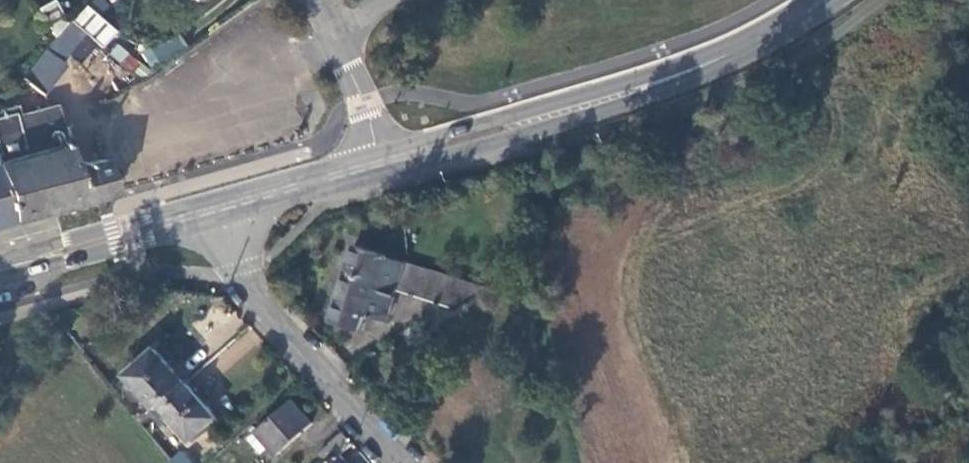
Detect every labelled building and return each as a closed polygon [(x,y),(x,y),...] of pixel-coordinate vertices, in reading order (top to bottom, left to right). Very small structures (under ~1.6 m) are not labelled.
[(49,22),(63,14),(56,0),(53,0),(41,6),(49,22)] [(114,28),(84,2),(70,18),(85,32),(100,45),(114,28)] [(61,61),(85,32),(70,18),(22,77),(43,93),(64,63),(61,61)] [(142,53),(151,68),(186,47),(178,33),(142,53)] [(108,53),(132,77),(143,65),(118,42),(108,53)] [(113,192),(103,159),(72,166),(68,155),(75,153),(67,124),(60,125),(54,105),(18,114),(15,105),(0,108),(0,174),(13,219),(113,192)] [(13,219),(0,174),(0,223),(13,219)] [(459,310),(490,292),(360,250),(337,319),(366,327),(370,315),(391,320),(403,292),(459,310)] [(127,373),(158,408),(162,404),(187,382),(156,348),(127,373)] [(217,416),(187,382),(162,404),(192,438),(217,416)] [(312,422),(293,400),(258,432),(277,453),(312,422)] [(354,442),(344,433),(320,454),(328,462),(330,462),(340,454),(354,442)] [(168,462),(169,462),(195,462),(180,450),(168,462)] [(340,454),(330,462),(348,462),(340,454)]
